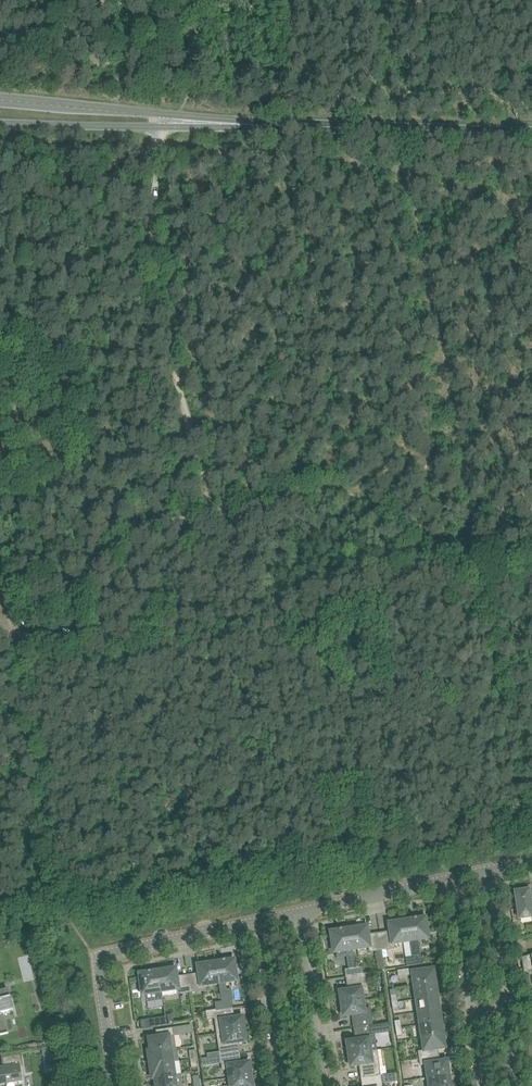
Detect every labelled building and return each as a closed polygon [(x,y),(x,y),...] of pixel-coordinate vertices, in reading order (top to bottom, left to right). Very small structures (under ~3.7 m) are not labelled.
[(516,892),(520,919),(530,917),(531,917),(531,899),(531,900),(530,898),(529,890),(526,891),(526,889),(518,890),(518,892),(516,892)] [(413,958),(407,959),(408,966),(422,964),(426,964),(425,956),(421,956),(419,940),(429,939),(427,930),(427,929),(426,922),(426,918),(408,921),(411,941),(411,946),(413,958)] [(405,942),(410,942),(411,941),(408,921),(397,923),(389,924),(390,926),(391,933),(380,935),(382,950),(395,948),(394,944),(405,942)] [(369,937),(368,930),(368,927),(360,928),(349,930),(352,950),(353,950),(369,948),(370,952),(382,950),(380,935),(369,937)] [(349,930),(331,932),(334,953),(336,953),(337,957),(347,956),(349,955),(353,955),(353,950),(352,950),(349,930)] [(522,958),(524,973),(531,970),(531,954),(522,958)] [(234,960),(216,963),(220,984),(219,984),(222,1002),(230,1001),(230,1002),(233,1001),(231,989),(227,989),(226,983),(227,982),(238,981),(234,960)] [(195,976),(189,977),(190,988),(191,992),(204,990),(203,986),(219,984),(220,984),(216,963),(211,964),(206,965),(198,966),(199,969),(199,973),(200,975),(195,976)] [(363,975),(362,968),(347,970),(348,977),(363,975)] [(424,972),(423,968),(398,971),(399,977),(413,975),(415,986),(435,983),(433,969),(433,970),(424,972)] [(176,969),(158,972),(161,992),(167,991),(178,990),(179,994),(191,992),(189,977),(178,979),(177,972),(176,969)] [(158,972),(140,974),(143,995),(146,995),(147,1002),(158,1000),(162,1000),(163,999),(161,992),(158,972)] [(365,974),(363,975),(348,977),(350,991),(340,992),(342,1004),(363,1001),(362,993),(368,992),(365,974)] [(379,974),(375,977),(376,982),(380,983),(384,980),(383,976),(379,974)] [(417,1000),(437,997),(435,983),(415,986),(417,1000)] [(419,1012),(439,1009),(437,997),(417,1000),(419,1012)] [(13,1010),(11,999),(0,1001),(0,1013),(13,1010)] [(231,1008),(230,1001),(222,1002),(216,1003),(217,1010),(231,1008)] [(365,1009),(363,1001),(342,1004),(344,1016),(354,1015),(356,1028),(373,1025),(370,1008),(365,1009)] [(217,1034),(245,1030),(243,1018),(233,1019),(231,1008),(217,1010),(207,1012),(208,1020),(215,1019),(217,1034)] [(421,1025),(441,1022),(439,1009),(419,1012),(421,1025)] [(159,1026),(173,1024),(172,1017),(158,1019),(159,1026)] [(423,1038),(443,1035),(441,1022),(421,1025),(423,1038)] [(349,1042),(348,1042),(348,1045),(349,1054),(371,1051),(377,1050),(376,1042),(374,1035),(374,1034),(392,1031),(391,1023),(373,1025),(356,1028),(357,1035),(358,1041),(355,1041),(349,1042)] [(151,1051),(152,1052),(171,1049),(176,1049),(174,1035),(193,1033),(192,1026),(173,1029),(159,1031),(160,1037),(151,1039),(152,1044),(150,1044),(151,1051)] [(221,1056),(238,1054),(237,1043),(247,1042),(245,1030),(217,1034),(221,1056)] [(445,1049),(443,1035),(423,1038),(425,1051),(419,1052),(420,1059),(436,1056),(435,1050),(444,1048),(444,1049),(445,1049)] [(173,1062),(171,1049),(152,1052),(151,1051),(149,1052),(151,1065),(173,1062)] [(52,1050),(42,1052),(43,1056),(44,1056),(45,1060),(54,1058),(52,1050)] [(377,1050),(349,1054),(351,1064),(351,1067),(353,1066),(359,1065),(361,1065),(363,1078),(380,1075),(378,1059),(377,1050)] [(240,1064),(238,1054),(221,1056),(223,1071),(229,1070),(230,1078),(251,1075),(250,1063),(240,1064)] [(21,1055),(14,1056),(3,1058),(5,1069),(0,1069),(0,1084),(7,1083),(22,1081),(21,1076),(24,1075),(21,1055)] [(437,1063),(436,1056),(420,1059),(421,1066),(427,1065),(429,1078),(449,1075),(447,1061),(446,1061),(437,1063)] [(54,1058),(45,1060),(46,1067),(55,1066),(54,1058)] [(173,1062),(151,1065),(153,1078),(155,1077),(175,1075),(173,1062)] [(382,1083),(384,1083),(397,1081),(396,1073),(387,1075),(380,1075),(363,1078),(364,1085),(382,1085),(382,1083)] [(181,1074),(175,1075),(155,1077),(157,1085),(183,1085),(181,1074)] [(251,1075),(230,1078),(231,1085),(253,1085),(251,1075)] [(449,1075),(429,1078),(430,1085),(451,1085),(449,1075)]
